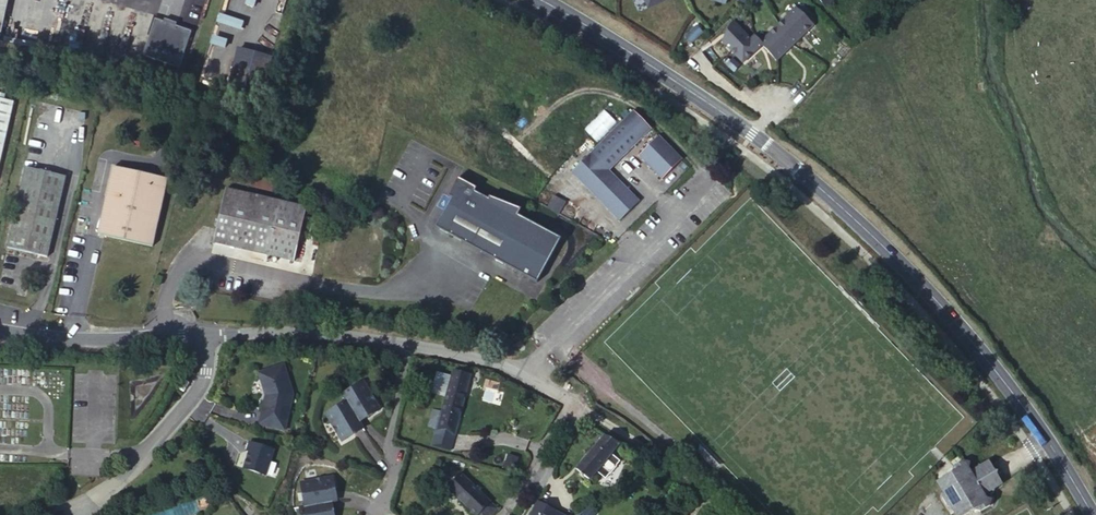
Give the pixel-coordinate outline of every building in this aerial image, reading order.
[(253,12),(258,0),(232,0),(230,4),(253,12)] [(796,6),(795,7),(760,41),(754,35),(750,39),(733,21),(722,40),(742,63),(762,45),(778,60),(815,25),(796,6)] [(218,26),(242,34),(245,24),(221,17),(218,26)] [(684,39),(690,45),(701,35),(695,29),(684,39)] [(192,45),(154,35),(145,74),(182,83),(192,45)] [(212,47),(226,52),(228,44),(214,39),(212,47)] [(270,55),(240,47),(229,87),(260,95),(270,55)] [(0,98),(0,164),(15,101),(0,98)] [(654,130),(636,113),(594,156),(612,173),(654,130)] [(661,137),(642,157),(666,180),(685,160),(661,137)] [(627,207),(637,197),(594,156),(575,175),(612,211),(621,201),(627,207)] [(167,177),(113,165),(108,192),(114,193),(105,234),(153,245),(167,177)] [(67,176),(27,166),(8,246),(48,256),(67,176)] [(442,236),(543,286),(566,241),(523,219),(515,215),(518,210),(495,201),(493,204),(480,197),(481,194),(462,185),(452,204),(456,205),(442,236)] [(307,208),(227,189),(214,241),(295,260),(307,208)] [(644,203),(637,197),(627,207),(621,201),(612,211),(624,223),(644,203)] [(552,210),(564,217),(570,206),(558,199),(552,210)] [(526,213),(518,210),(515,215),(523,219),(526,213)] [(260,424),(284,429),(292,393),(281,363),(256,372),(265,394),(261,410),(262,410),(260,424)] [(469,375),(453,371),(443,411),(434,409),(430,426),(438,429),(437,435),(445,437),(447,431),(456,433),(461,416),(459,415),(469,375)] [(183,378),(178,387),(184,390),(189,381),(183,378)] [(351,400),(362,419),(369,414),(371,417),(384,409),(380,400),(377,402),(365,382),(347,393),(351,400)] [(358,430),(366,426),(362,419),(351,400),(332,411),(344,431),(342,432),(346,440),(360,432),(358,430)] [(621,443),(606,434),(577,468),(581,472),(577,475),(583,480),(586,476),(590,479),(621,443)] [(273,449),(249,441),(246,450),(249,451),(243,467),(265,474),(273,449)] [(503,469),(513,473),(520,459),(509,454),(503,469)] [(307,478),(311,501),(335,497),(341,495),(339,486),(342,485),(339,470),(329,472),(330,474),(307,478)] [(461,472),(448,486),(477,514),(491,514),(498,508),(461,472)] [(1019,494),(1005,472),(988,483),(985,475),(986,472),(980,472),(970,478),(969,481),(970,484),(954,494),(962,506),(968,507),(973,514),(1009,514),(1009,511),(1005,511),(1001,504),(1019,494)] [(306,502),(308,514),(342,514),(340,505),(337,505),(335,497),(311,501),(306,502)] [(539,501),(532,514),(568,514),(539,501)]
